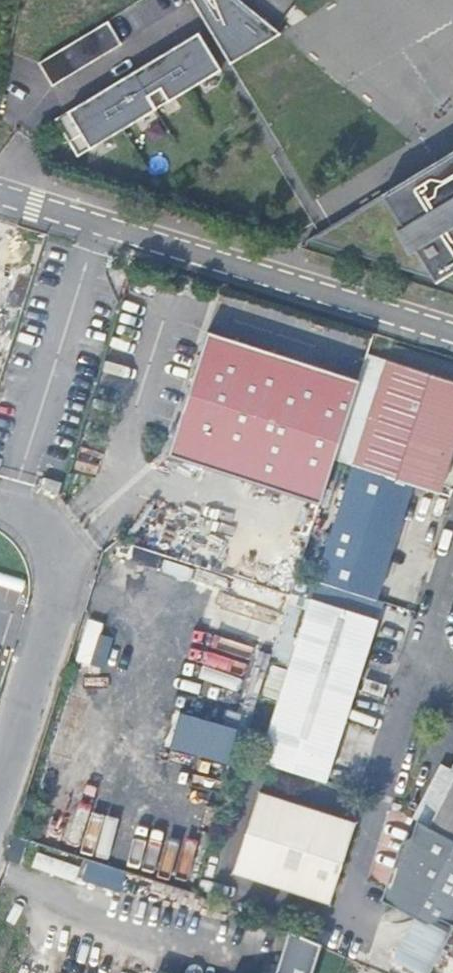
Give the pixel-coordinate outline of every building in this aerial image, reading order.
[(231,62),(282,31),(243,0),(194,0),(231,62)] [(39,60),(53,83),(122,42),(108,18),(39,60)] [(199,30),(55,116),(78,154),(222,67),(199,30)] [(307,238),(432,276),(434,280),(437,278),(452,283),(452,150),(307,238)] [(358,380),(206,331),(166,456),(317,505),(358,380)] [(349,469),(408,487),(437,496),(452,445),(452,385),(381,362),(349,469)] [(408,487),(349,469),(312,583),(373,603),(408,487)] [(59,483),(41,478),(38,488),(56,494),(59,483)] [(374,622),(380,605),(373,603),(312,583),(294,578),(266,666),(268,666),(284,671),(307,600),(374,622)] [(307,600),(284,671),(352,693),(352,691),(374,622),(307,600)] [(284,671),(268,666),(257,700),(273,705),(284,671)] [(273,705),(254,763),(323,783),(352,693),(284,671),(273,705)] [(452,775),(452,770),(440,763),(410,819),(412,820),(426,826),(452,775)] [(426,826),(452,840),(452,775),(426,826)] [(302,898),(325,905),(351,824),(255,795),(231,875),(302,898)] [(451,925),(452,921),(452,840),(426,826),(412,820),(388,893),(417,908),(451,925)] [(32,867),(75,882),(80,867),(37,852),(32,867)] [(120,892),(126,873),(89,861),(83,880),(120,892)] [(392,955),(426,972),(451,925),(417,908),(392,955)] [(286,936),(274,972),(312,972),(319,950),(286,936)]
